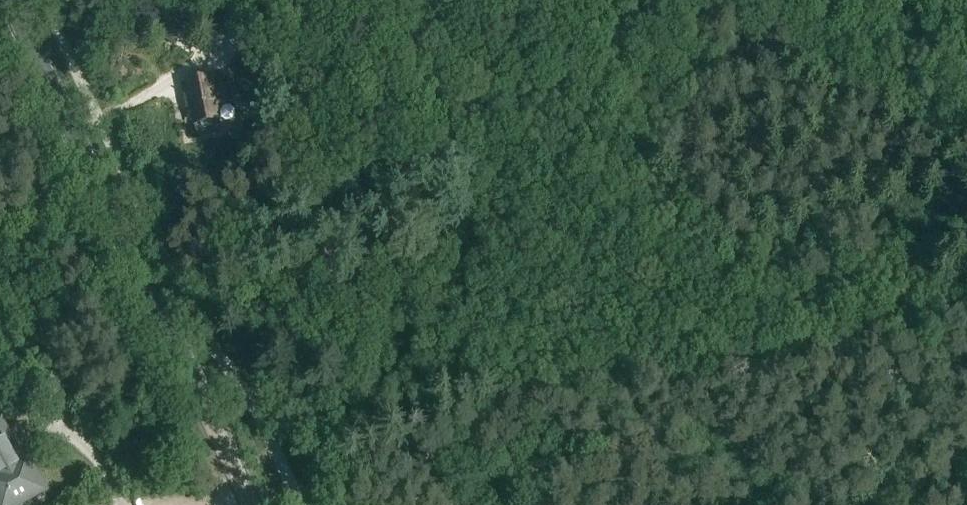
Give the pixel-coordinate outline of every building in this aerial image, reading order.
[(175,47),(188,27),(170,15),(156,35),(175,47)] [(189,82),(192,94),(182,96),(184,109),(188,108),(192,127),(197,126),(198,133),(201,135),(216,131),(219,128),(217,119),(218,118),(212,90),(211,91),(208,78),(189,82)] [(44,490),(30,465),(25,468),(0,422),(0,423),(0,504),(17,504),(44,490)]
